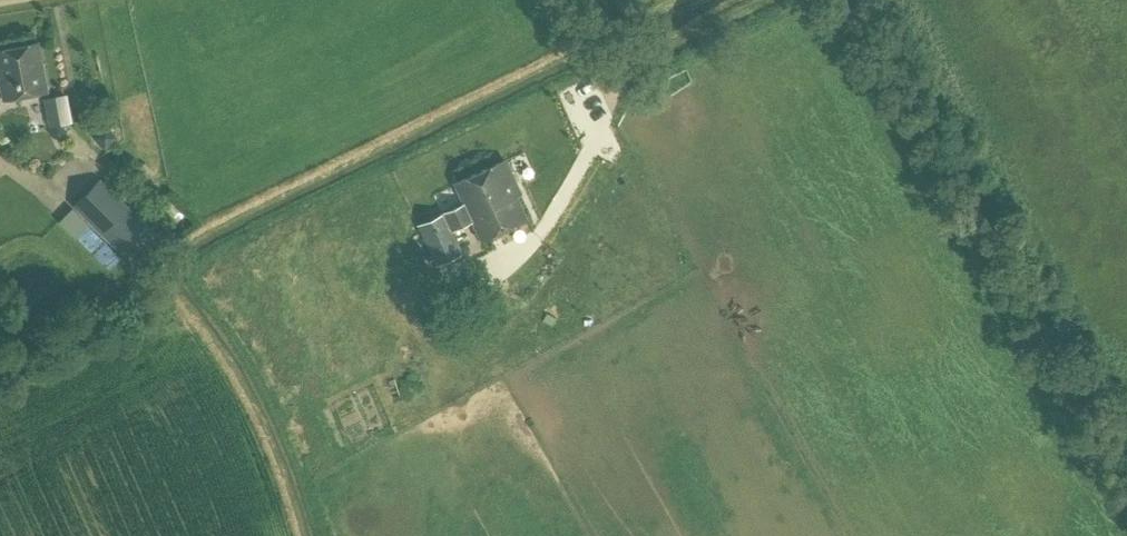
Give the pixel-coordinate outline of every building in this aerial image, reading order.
[(47,92),(42,67),(44,66),(39,42),(0,50),(0,81),(4,100),(47,92)] [(73,123),(70,109),(47,113),(50,127),(73,123)] [(93,113),(81,125),(104,148),(116,136),(93,113)] [(482,239),(526,219),(512,187),(517,185),(505,160),(456,183),(465,203),(408,230),(412,239),(423,235),(437,265),(463,253),(452,229),(473,220),(482,239)] [(108,273),(149,229),(100,178),(57,222),(108,273)]
